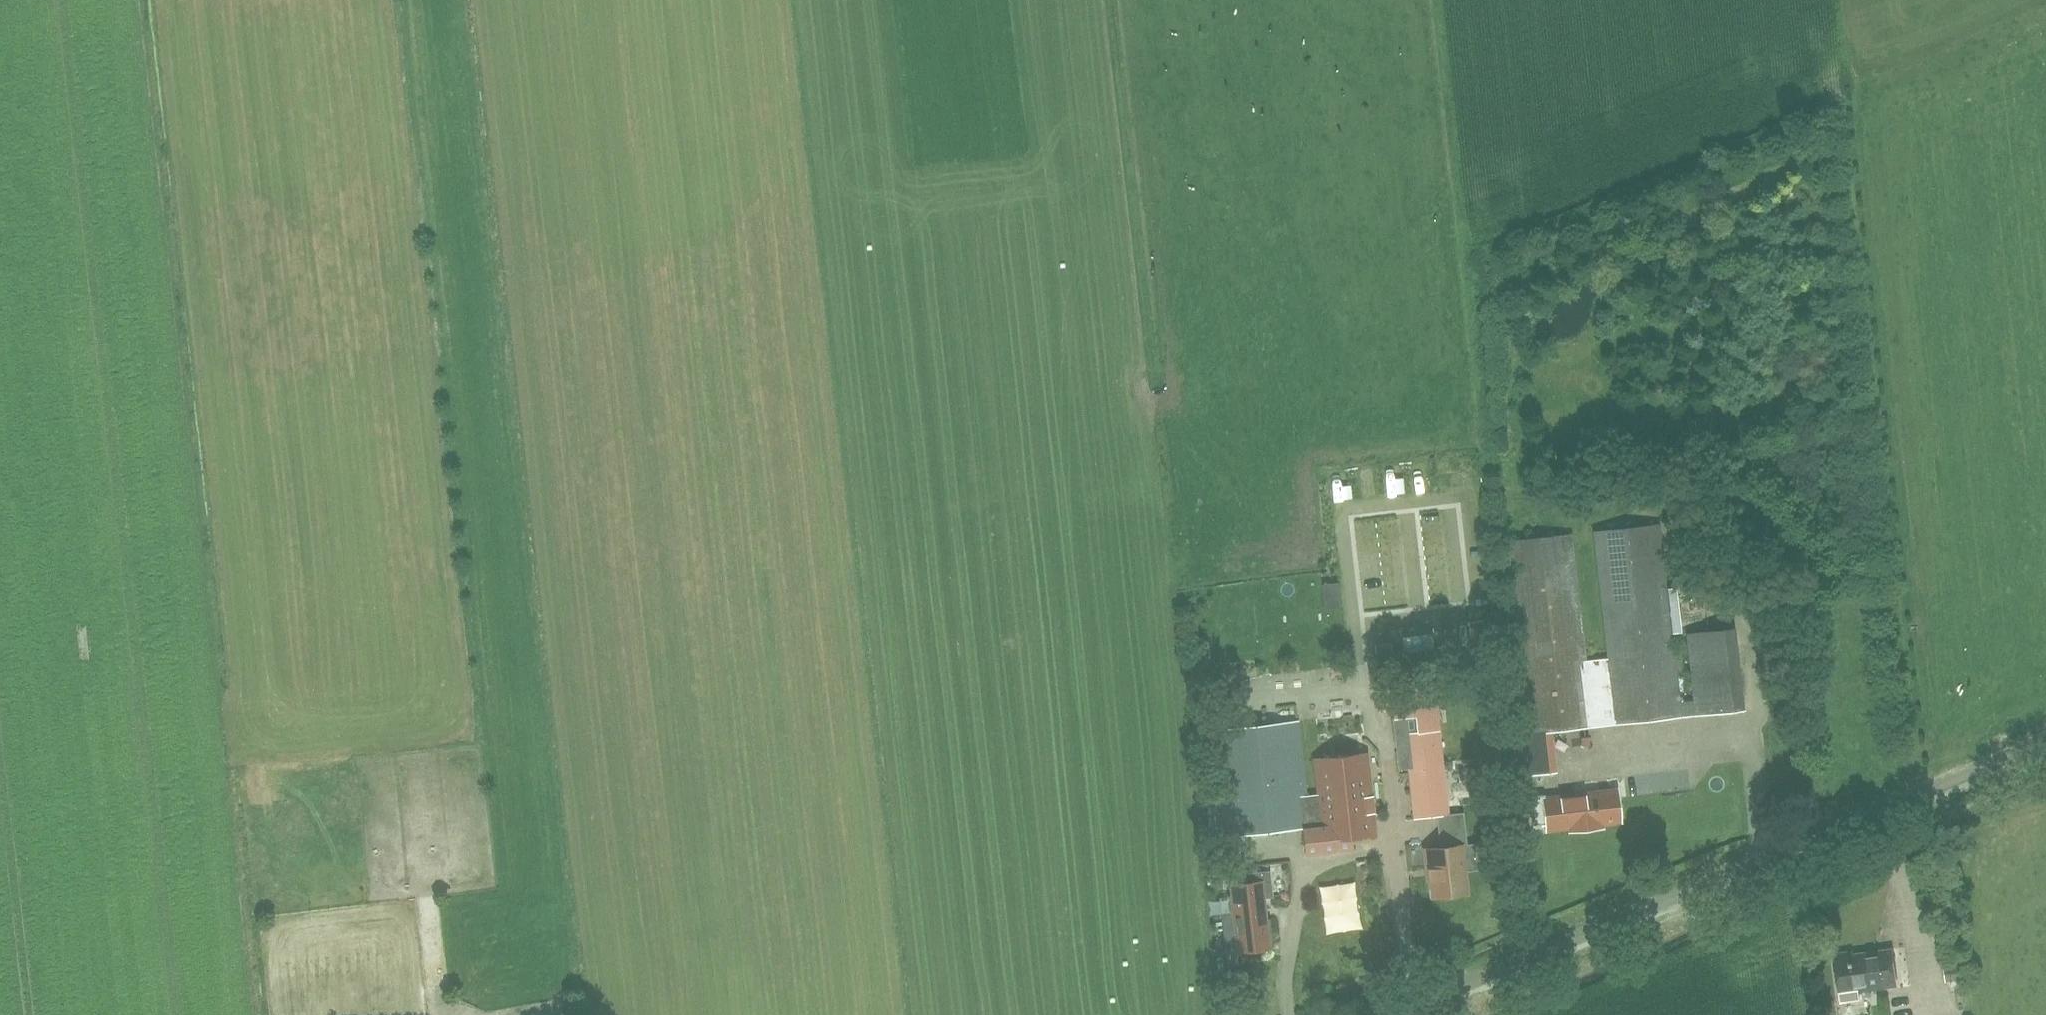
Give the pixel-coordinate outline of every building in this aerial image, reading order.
[(1609,658),(1585,661),(1571,534),(1507,542),(1529,732),(1522,732),(1525,756),(1549,754),(1546,730),(1680,714),(1671,632),(1680,632),(1675,587),(1666,587),(1658,525),(1595,532),(1609,658)] [(1695,712),(1742,707),(1734,629),(1687,633),(1695,712)] [(1423,680),(1391,684),(1395,719),(1416,717),(1418,732),(1404,734),(1409,769),(1415,819),(1437,816),(1450,815),(1450,814),(1435,686),(1424,687),(1423,680)] [(1298,721),(1214,731),(1226,837),(1252,834),(1268,832),(1303,828),(1306,856),(1354,851),(1352,838),(1375,835),(1373,812),(1371,796),(1366,753),(1315,759),(1319,794),(1307,796),(1298,721)] [(1620,821),(1617,791),(1546,799),(1545,795),(1530,796),(1533,825),(1547,823),(1548,829),(1579,825),(1580,830),(1601,827),(1601,823),(1620,821)] [(1460,845),(1424,849),(1426,866),(1430,866),(1434,896),(1465,893),(1460,845)] [(1230,914),(1223,915),(1225,943),(1226,947),(1238,946),(1238,951),(1269,948),(1268,940),(1272,939),(1271,921),(1266,922),(1263,899),(1274,898),(1271,871),(1240,874),(1241,884),(1231,885),(1232,895),(1228,896),(1230,914)] [(1861,1000),(1860,991),(1897,986),(1892,951),(1853,957),(1852,954),(1834,956),(1841,1003),(1861,1000)] [(1948,981),(1963,979),(1961,966),(1946,968),(1948,981)]
